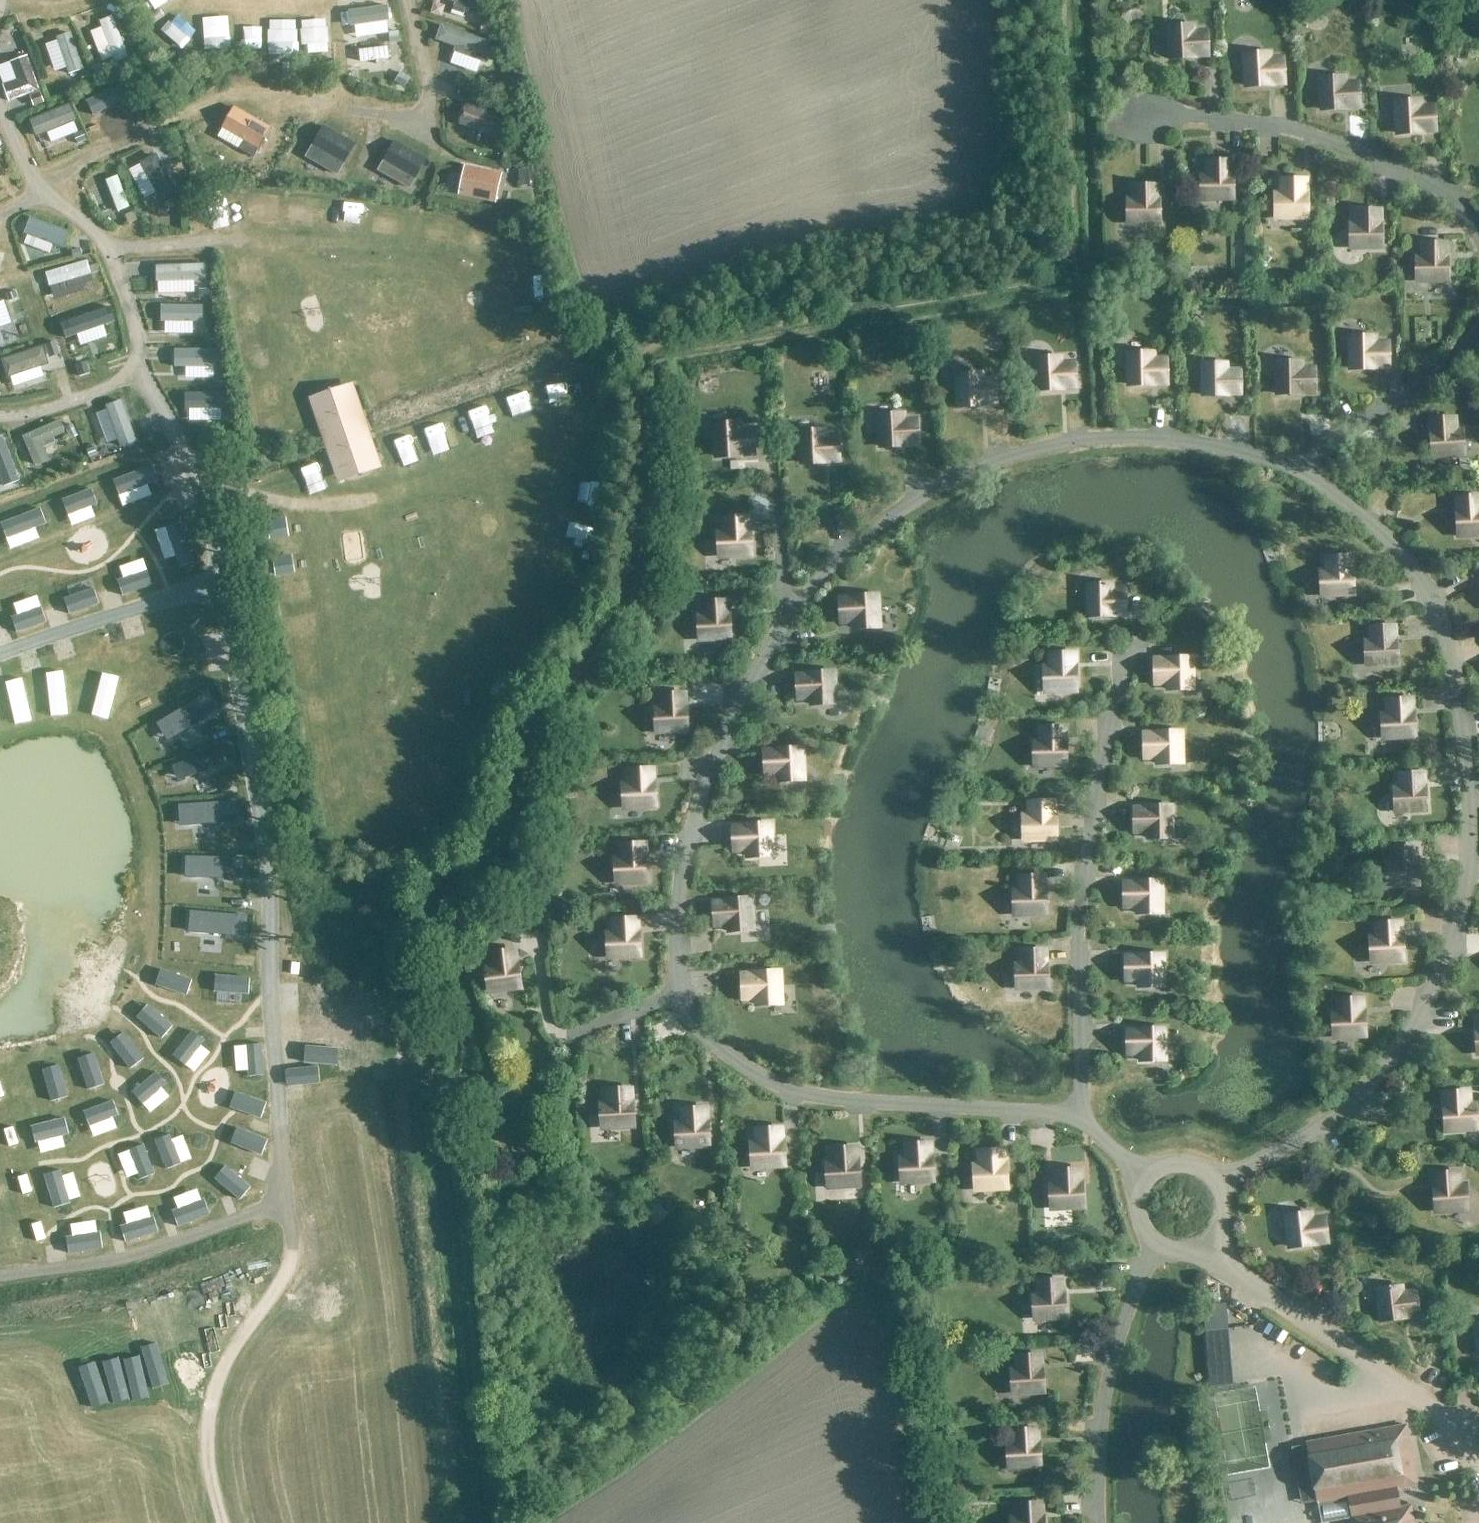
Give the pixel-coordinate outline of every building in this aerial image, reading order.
[(146,11),(169,4),(168,0),(143,0),(146,11)] [(464,0),(431,0),(431,1),(446,0),(447,13),(464,12),(464,0)] [(349,31),(386,28),(383,3),(346,7),(349,31)] [(225,45),(224,11),(200,12),(200,46),(225,45)] [(85,21),(97,55),(122,47),(110,12),(85,21)] [(468,46),(473,28),(441,19),(436,36),(468,46)] [(296,22),(297,37),(324,36),(323,21),(296,22)] [(293,38),(292,24),(263,25),(264,40),(293,38)] [(1191,25),(1170,27),(1172,59),(1193,57),(1193,55),(1208,54),(1207,33),(1192,33),(1191,25)] [(68,33),(45,35),(47,73),(70,72),(68,33)] [(354,58),(384,56),(383,39),(353,41),(354,58)] [(36,86),(23,47),(0,55),(0,82),(5,96),(36,86)] [(1246,54),(1248,86),(1269,85),(1269,83),(1284,82),(1283,60),(1268,61),(1267,53),(1246,54)] [(1323,76),(1323,110),(1345,109),(1345,106),(1359,106),(1359,84),(1345,84),(1345,76),(1323,76)] [(116,77),(97,85),(113,123),(132,115),(116,77)] [(67,121),(71,131),(77,129),(66,99),(27,113),(35,133),(67,121)] [(1397,102),(1399,134),(1420,133),(1420,130),(1435,129),(1434,108),(1419,109),(1418,101),(1397,102)] [(506,116),(466,104),(462,121),(461,125),(499,137),(506,116)] [(222,129),(217,137),(239,149),(253,157),(258,149),(259,150),(272,128),(234,107),(222,129)] [(323,125),(305,156),(337,175),(355,144),(323,125)] [(382,162),(377,171),(409,190),(411,187),(426,160),(394,141),(382,162)] [(155,189),(159,198),(174,190),(152,149),(124,163),(141,196),(155,189)] [(1200,177),(1201,198),(1233,198),(1232,176),(1230,176),(1230,161),(1208,162),(1208,176),(1200,177)] [(463,167),(457,195),(494,203),(500,175),(463,167)] [(114,170),(102,174),(113,208),(125,204),(114,170)] [(1275,195),(1275,217),(1307,216),(1307,194),(1304,194),(1304,180),(1282,180),(1283,195),(1275,195)] [(1127,201),(1127,222),(1159,222),(1159,200),(1156,200),(1156,185),(1134,186),(1135,200),(1127,201)] [(212,195),(211,216),(229,218),(231,196),(212,195)] [(1349,225),(1350,247),(1382,246),(1381,225),(1379,225),(1378,210),(1357,210),(1357,225),(1349,225)] [(18,241),(61,246),(65,222),(21,216),(18,241)] [(1415,259),(1416,280),(1448,280),(1447,258),(1445,258),(1445,243),(1423,244),(1423,259),(1415,259)] [(46,283),(87,270),(83,255),(41,268),(46,283)] [(156,266),(159,294),(149,295),(152,318),(176,315),(170,265),(156,266)] [(9,335),(0,307),(0,338),(9,335)] [(109,309),(59,320),(63,336),(112,325),(109,309)] [(1373,337),(1351,337),(1352,369),(1373,369),(1373,366),(1388,366),(1388,345),(1373,345),(1373,337)] [(7,356),(10,376),(49,369),(45,348),(7,356)] [(1151,353),(1130,353),(1130,385),(1152,385),(1152,382),(1167,382),(1166,361),(1151,361),(1151,353)] [(1059,357),(1037,358),(1039,390),(1060,389),(1060,387),(1075,386),(1074,364),(1059,365),(1059,357)] [(1278,362),(1278,394),(1300,394),(1300,392),(1315,391),(1314,370),(1300,370),(1299,362),(1278,362)] [(1225,363),(1203,364),(1204,396),(1225,395),(1225,393),(1240,393),(1240,371),(1225,371),(1225,363)] [(979,374),(958,375),(960,407),(981,406),(981,403),(996,402),(995,381),(980,382),(979,374)] [(336,390),(326,393),(311,405),(332,469),(351,470),(362,466),(377,454),(356,391),(336,390)] [(494,401),(499,414),(516,408),(510,394),(494,401)] [(106,439),(125,432),(113,403),(95,410),(106,439)] [(40,442),(75,430),(67,409),(18,426),(31,465),(46,460),(42,448),(43,448),(40,442)] [(483,413),(468,416),(470,430),(486,427),(483,413)] [(901,414),(880,415),(882,447),(903,446),(903,444),(918,443),(917,421),(902,422),(901,414)] [(1453,418),(1431,419),(1432,434),(1430,434),(1431,456),(1463,454),(1462,432),(1454,432),(1453,418)] [(737,424),(716,425),(717,457),(739,456),(739,453),(754,452),(753,431),(738,432),(737,424)] [(383,432),(391,452),(409,445),(402,425),(383,432)] [(822,431),(801,432),(803,464),(824,463),(824,460),(839,459),(838,438),(823,439),(822,431)] [(578,468),(591,468),(592,446),(579,446),(578,468)] [(0,450),(0,484),(17,477),(6,448),(0,450)] [(1456,513),(1457,535),(1478,533),(1478,497),(1458,498),(1458,513),(1456,513)] [(719,555),(751,554),(750,532),(747,532),(746,517),(725,519),(726,533),(718,534),(719,555)] [(1321,594),(1353,593),(1352,571),(1349,571),(1349,556),(1327,558),(1328,572),(1320,573),(1321,594)] [(1088,585),(1089,617),(1111,616),(1111,614),(1126,613),(1125,592),(1110,592),(1110,584),(1088,585)] [(854,599),(839,600),(841,621),(855,621),(856,629),(878,627),(876,595),(854,597),(854,599)] [(726,601),(704,602),(705,617),(697,617),(698,639),(731,637),(729,615),(727,615),(726,601)] [(1364,643),(1365,664),(1397,663),(1396,641),(1394,641),(1393,626),(1371,628),(1372,642),(1364,643)] [(1044,690),(1076,690),(1076,668),(1073,668),(1073,653),(1051,654),(1051,668),(1043,669),(1044,690)] [(1169,690),(1191,690),(1190,658),(1169,658),(1169,660),(1154,661),(1154,682),(1169,682),(1169,690)] [(834,704),(832,672),(810,673),(811,675),(796,676),(797,698),(812,697),(812,705),(834,704)] [(654,710),(655,731),(687,729),(686,708),(684,708),(683,693),(661,694),(662,709),(654,710)] [(1381,716),(1382,738),(1414,736),(1413,714),(1411,714),(1410,700),(1388,701),(1389,716),(1381,716)] [(1063,742),(1063,728),(1041,728),(1041,743),(1033,743),(1034,765),(1066,764),(1065,742),(1063,742)] [(1180,764),(1179,732),(1158,732),(1158,735),(1143,735),(1144,757),(1159,756),(1159,764),(1180,764)] [(780,781),(802,780),(800,748),(779,749),(779,752),(764,752),(765,774),(780,773),(780,781)] [(622,785),(623,807),(656,805),(654,784),(652,784),(651,769),(629,770),(630,785),(622,785)] [(1393,789),(1394,811),(1426,809),(1425,788),(1423,788),(1422,773),(1400,774),(1401,789),(1393,789)] [(1023,817),(1023,839),(1055,838),(1055,816),(1053,816),(1052,802),(1030,802),(1031,817),(1023,817)] [(1170,838),(1170,806),(1148,807),(1148,809),(1133,809),(1134,831),(1149,831),(1149,839),(1170,838)] [(747,827),(732,828),(734,850),(748,849),(749,857),(770,856),(769,824),(747,825),(747,827)] [(644,859),(643,844),(622,845),(622,860),(614,860),(616,882),(648,880),(647,858),(644,859)] [(1385,864),(1387,886),(1419,884),(1417,862),(1415,862),(1414,848),(1393,849),(1393,864),(1385,864)] [(1042,876),(1020,877),(1021,892),(1013,892),(1014,914),(1046,913),(1045,891),(1043,891),(1042,876)] [(1160,913),(1160,881),(1138,882),(1138,884),(1123,884),(1124,906),(1138,906),(1138,914),(1160,913)] [(751,930),(749,898),(727,900),(728,902),(713,903),(714,925),(729,924),(730,932),(751,930)] [(608,956),(640,955),(639,933),(636,933),(636,919),(614,920),(615,934),(607,935),(608,956)] [(1370,939),(1371,961),(1403,959),(1402,937),(1399,937),(1398,923),(1377,924),(1378,939),(1370,939)] [(493,968),(486,969),(488,990),(520,986),(517,965),(515,965),(513,950),(492,953),(493,968)] [(1015,966),(1016,988),(1048,987),(1047,965),(1045,965),(1044,950),(1023,951),(1023,966),(1015,966)] [(1162,987),(1161,955),(1140,955),(1140,957),(1125,958),(1125,979),(1140,979),(1140,987),(1162,987)] [(756,975),(742,976),(743,998),(758,997),(758,1005),(780,1004),(778,972),(756,973),(756,975)] [(1332,1015),(1333,1037),(1365,1035),(1364,1013),(1361,1013),(1361,999),(1339,1000),(1340,1015),(1332,1015)] [(1163,1061),(1163,1029),(1141,1029),(1141,1031),(1126,1032),(1127,1053),(1142,1053),(1142,1061),(1163,1061)] [(630,1104),(629,1089),(608,1090),(608,1105),(600,1105),(602,1127),(634,1125),(632,1104),(630,1104)] [(1467,1092),(1445,1093),(1446,1108),(1443,1108),(1445,1130),(1477,1128),(1475,1106),(1467,1107),(1467,1092)] [(709,1144),(708,1123),(705,1123),(704,1108),(683,1110),(684,1124),(676,1125),(677,1146),(709,1144)] [(784,1164),(783,1143),(780,1143),(780,1128),(758,1130),(759,1144),(751,1145),(752,1166),(784,1164)] [(933,1180),(932,1158),(929,1158),(928,1143),(907,1145),(908,1159),(900,1160),(901,1181),(933,1180)] [(859,1184),(858,1162),(856,1162),(855,1148),(833,1149),(834,1164),(826,1164),(827,1186),(859,1184)] [(1007,1186),(1006,1165),(1003,1165),(1002,1150),(981,1152),(981,1166),(974,1167),(975,1188),(1007,1186)] [(1051,1207),(1083,1206),(1081,1184),(1079,1184),(1078,1169),(1057,1171),(1057,1185),(1049,1186),(1051,1207)] [(1436,1189),(1433,1189),(1435,1210),(1467,1208),(1465,1187),(1457,1187),(1456,1172),(1435,1174),(1436,1189)] [(1309,1213),(1287,1216),(1291,1248),(1312,1245),(1312,1243),(1327,1241),(1324,1219),(1309,1221),(1309,1213)] [(1034,1318),(1066,1316),(1064,1294),(1062,1295),(1061,1280),(1039,1281),(1040,1296),(1032,1297),(1034,1318)] [(1400,1287),(1378,1289),(1382,1321),(1404,1318),(1403,1316),(1418,1314),(1415,1293),(1401,1295),(1400,1287)] [(1226,1373),(1224,1320),(1205,1321),(1207,1374),(1226,1373)] [(1039,1355),(1017,1356),(1018,1371),(1010,1371),(1012,1393),(1044,1391),(1043,1369),(1040,1369),(1039,1355)] [(1400,1507),(1397,1489),(1417,1485),(1406,1425),(1306,1443),(1317,1503),(1320,1503),(1323,1521),(1350,1516),(1351,1522),(1413,1522),(1410,1505),(1400,1507)] [(1007,1445),(1008,1467),(1040,1465),(1039,1444),(1036,1444),(1036,1429),(1014,1430),(1015,1445),(1007,1445)] [(1040,1503),(1018,1504),(1019,1519),(1011,1519),(1011,1522),(1043,1522),(1043,1518),(1041,1518),(1040,1503)]
